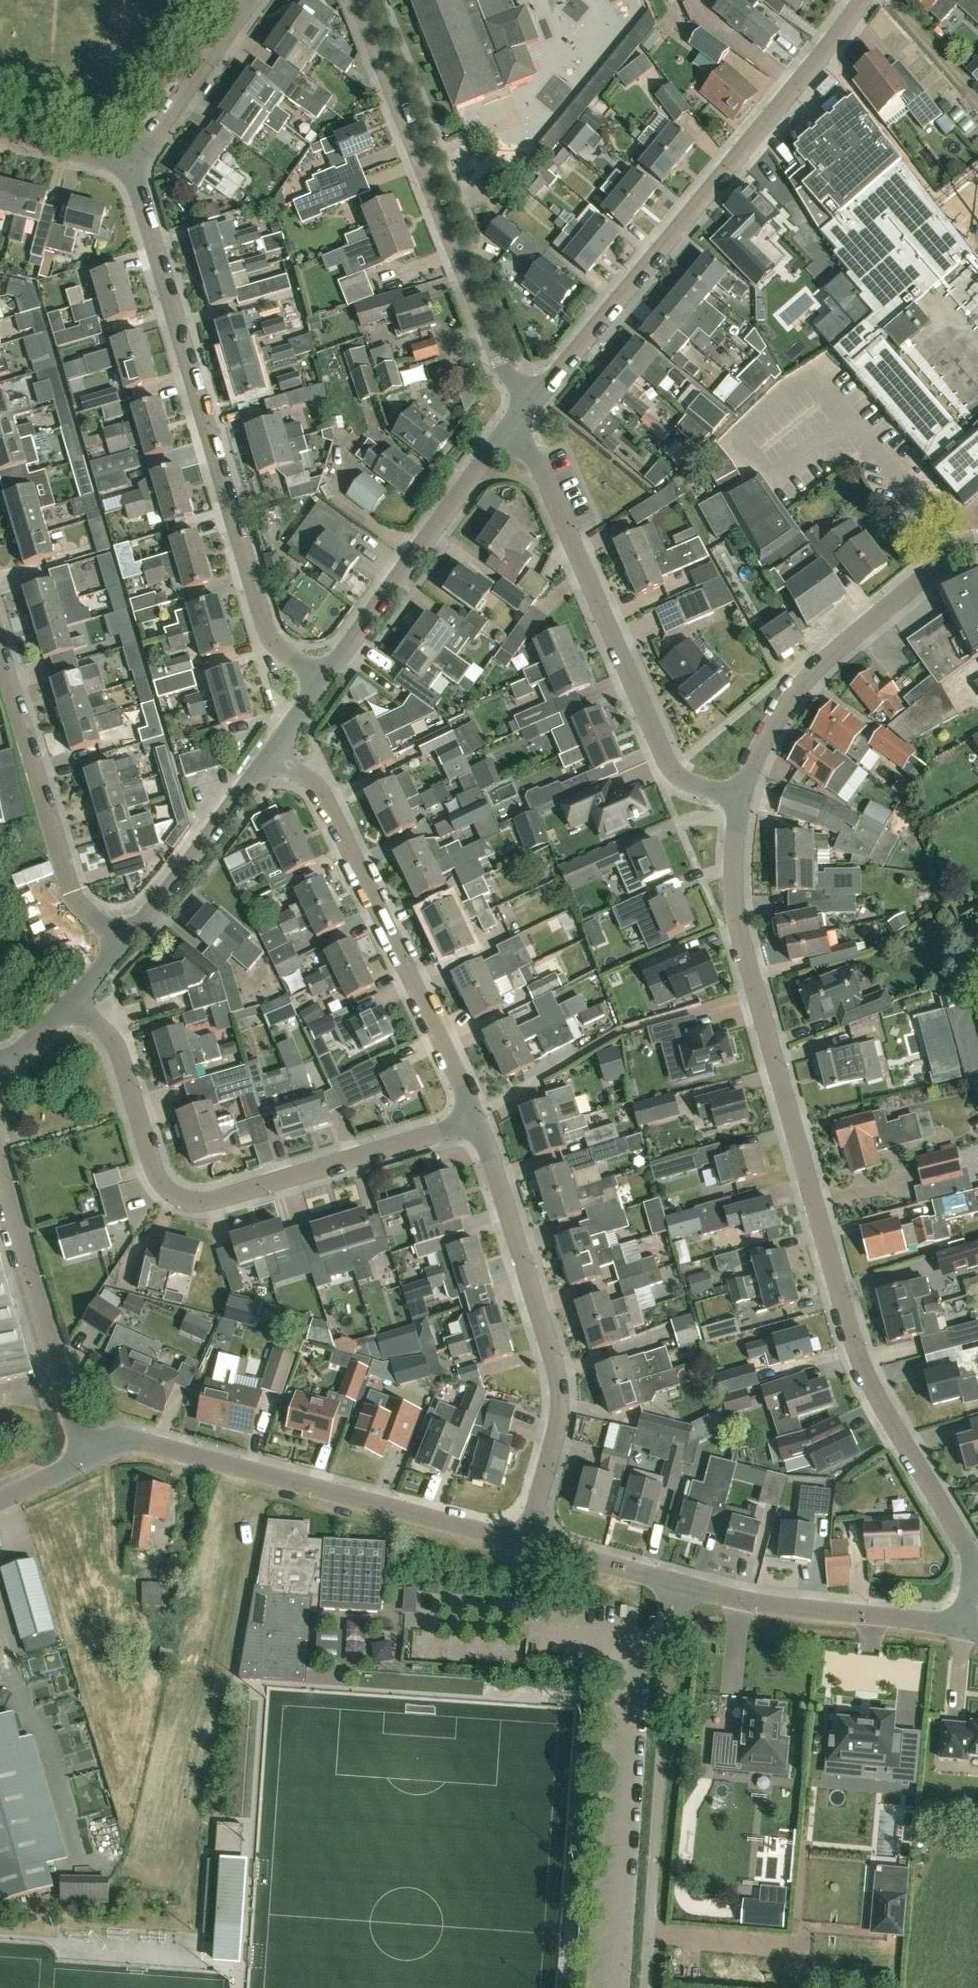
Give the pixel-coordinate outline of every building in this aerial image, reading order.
[(455,107),(497,90),(496,88),(506,84),(507,87),(537,75),(526,46),(539,41),(526,7),(517,11),(513,0),(414,0),(455,107)] [(758,0),(722,0),(714,10),(741,31),(740,32),(764,51),(779,32),(756,13),(755,14),(750,10),(758,0)] [(758,0),(761,2),(762,1),(767,6),(778,15),(785,5),(795,12),(803,0),(758,0)] [(961,0),(918,0),(930,11),(942,22),(957,5),(961,0)] [(957,5),(977,24),(977,0),(961,0),(957,5)] [(346,74),(355,62),(325,40),(326,38),(325,29),(317,23),(295,7),(281,27),(318,54),(317,54),(346,74)] [(655,29),(657,27),(650,9),(535,148),(547,158),(582,117),(589,109),(589,108),(598,97),(599,97),(629,60),(639,48),(639,47),(641,45),(654,29),(655,29)] [(317,54),(318,54),(281,27),(266,47),(289,63),(295,54),(310,64),(317,54)] [(702,52),(719,65),(721,63),(731,49),(701,28),(690,44),(702,52)] [(649,51),(654,44),(662,35),(655,29),(654,29),(641,45),(649,51)] [(618,76),(627,88),(654,68),(644,55),(618,76)] [(905,92),(876,55),(873,57),(869,55),(859,63),(860,67),(856,70),(861,76),(853,83),(877,114),(905,92)] [(966,69),(977,82),(977,58),(966,69)] [(713,78),(701,93),(732,121),(758,92),(726,64),(724,66),(713,78)] [(326,107),(306,93),(307,93),(293,83),(287,79),(279,90),(273,86),(250,70),(236,90),(285,125),(291,117),(277,107),(285,96),(317,119),(326,107)] [(326,107),(334,96),(300,72),(293,83),(307,93),(306,93),(326,107)] [(676,122),(692,110),(671,83),(655,96),(676,122)] [(236,137),(249,146),(264,125),(265,124),(279,133),(285,125),(236,90),(222,111),(223,111),(215,122),(236,137)] [(934,121),(942,115),(925,93),(906,107),(923,130),(934,121)] [(935,205),(854,98),(796,150),(817,175),(797,193),(821,233),(837,251),(834,255),(850,273),(846,277),(863,295),(859,299),(874,315),(833,350),(857,378),(856,379),(905,436),(906,435),(932,466),(931,468),(965,508),(977,496),(977,172),(935,205)] [(937,104),(943,113),(951,107),(945,98),(937,104)] [(607,120),(592,107),(581,119),(597,133),(607,120)] [(618,109),(612,119),(628,128),(634,119),(618,109)] [(940,121),(945,129),(949,125),(943,117),(940,121)] [(595,133),(580,121),(569,134),(584,146),(587,143),(595,150),(603,140),(595,133)] [(236,137),(215,122),(207,134),(206,133),(192,154),(239,188),(245,179),(219,161),(236,137)] [(375,149),(365,125),(321,143),(321,142),(311,146),(314,155),(324,150),(327,156),(341,150),(346,161),(375,149)] [(695,143),(672,125),(662,138),(649,127),(644,134),(637,128),(636,130),(678,163),(695,143)] [(661,184),(678,163),(636,130),(632,135),(638,141),(650,151),(639,165),(661,184)] [(306,140),(312,145),(318,136),(312,132),(306,140)] [(559,169),(571,156),(559,145),(547,159),(548,160),(543,166),(542,165),(541,166),(557,179),(558,178),(554,175),(559,169)] [(977,166),(977,151),(970,157),(977,167),(977,166)] [(239,188),(192,154),(178,173),(200,189),(205,181),(225,196),(228,191),(234,195),(239,188)] [(557,179),(541,166),(535,174),(523,188),(535,198),(547,184),(551,187),(557,179)] [(315,194),(342,183),(335,168),(312,177),(314,180),(307,183),(311,195),(315,193),(315,194)] [(634,171),(630,168),(622,178),(616,172),(608,183),(640,210),(657,189),(634,171)] [(491,199),(505,194),(499,180),(486,186),(491,199)] [(23,187),(0,181),(0,213),(15,217),(23,187)] [(623,230),(640,210),(608,183),(601,190),(611,199),(601,211),(623,230)] [(315,195),(315,194),(315,193),(311,195),(302,199),(306,210),(319,205),(322,212),(349,201),(342,184),(315,195)] [(759,198),(748,186),(727,206),(738,217),(764,246),(764,238),(759,233),(779,214),(761,196),(759,198)] [(23,187),(15,217),(9,240),(22,244),(28,220),(41,224),(49,194),(23,187)] [(273,200),(276,209),(285,206),(280,190),(273,200)] [(111,245),(117,222),(104,219),(107,207),(75,199),(67,227),(54,223),(53,224),(51,233),(47,247),(72,255),(80,230),(96,234),(94,240),(111,245)] [(346,237),(350,247),(404,225),(393,199),(364,210),(371,227),(346,237)] [(204,206),(207,219),(220,215),(216,203),(204,206)] [(508,253),(523,234),(500,216),(485,235),(508,253)] [(619,235),(596,217),(586,229),(574,218),(568,225),(602,255),(619,235)] [(757,285),(775,267),(759,251),(764,246),(738,217),(713,241),(757,285)] [(586,275),(602,255),(568,225),(559,218),(554,224),(564,231),(563,232),(575,242),(563,257),(586,275)] [(280,221),(271,223),(274,233),(282,230),(280,221)] [(370,269),(414,251),(404,225),(350,247),(343,250),(347,259),(364,253),(370,269)] [(198,258),(224,250),(217,226),(191,234),(198,258)] [(240,247),(261,240),(257,227),(236,233),(240,247)] [(32,256),(44,259),(46,251),(45,251),(46,248),(47,248),(47,247),(51,233),(37,230),(31,255),(32,256)] [(267,253),(287,247),(283,234),(263,240),(267,253)] [(229,266),(224,250),(198,258),(205,283),(231,275),(232,276),(247,272),(248,274),(269,268),(265,256),(244,262),(244,261),(229,266)] [(46,251),(44,259),(42,267),(40,276),(48,278),(55,253),(46,251)] [(565,309),(561,305),(576,287),(560,273),(565,267),(548,253),(543,259),(535,269),(522,285),(537,298),(534,302),(555,320),(565,309)] [(749,291),(707,255),(690,276),(710,293),(718,285),(729,294),(732,289),(743,298),(749,291)] [(102,299),(131,290),(124,266),(95,274),(102,299)] [(348,307),(375,296),(365,270),(339,281),(348,307)] [(292,290),(288,275),(236,290),(232,276),(231,275),(205,283),(212,307),(237,300),(239,305),(292,290)] [(821,327),(835,344),(869,314),(856,298),(859,295),(842,275),(825,291),(832,299),(826,304),(835,314),(821,327)] [(702,325),(709,317),(714,310),(703,301),(710,293),(690,276),(673,295),(694,312),(692,316),(702,325)] [(12,280),(4,277),(2,283),(11,286),(8,296),(21,299),(23,296),(27,283),(12,279),(12,280)] [(28,312),(40,308),(34,285),(27,283),(23,296),(28,312)] [(71,308),(86,303),(81,287),(66,291),(71,308)] [(110,332),(114,331),(112,322),(138,314),(131,290),(102,299),(108,323),(107,323),(110,332)] [(402,292),(393,295),(372,301),(356,306),(363,326),(378,321),(392,317),(398,337),(404,335),(437,325),(429,297),(406,304),(402,292)] [(702,325),(692,316),(694,312),(673,295),(657,314),(678,332),(690,341),(703,325),(713,334),(710,337),(720,344),(726,337),(717,330),(720,326),(709,317),(702,325)] [(76,323),(90,320),(86,303),(71,308),(76,323)] [(47,331),(40,308),(28,312),(15,316),(20,332),(33,329),(34,335),(47,331)] [(757,310),(757,320),(765,320),(765,310),(757,310)] [(66,331),(60,311),(48,315),(54,334),(57,348),(84,340),(81,326),(66,331)] [(679,354),(690,341),(678,332),(657,314),(641,334),(661,352),(673,361),(679,354)] [(224,349),(251,342),(244,316),(217,324),(224,349)] [(307,320),(308,323),(310,331),(322,328),(319,317),(307,320)] [(266,338),(288,331),(284,318),(262,324),(266,338)] [(761,355),(768,349),(764,343),(755,329),(745,341),(761,355)] [(35,372),(57,366),(47,331),(34,335),(41,358),(32,361),(35,372)] [(118,367),(121,366),(121,365),(150,357),(143,332),(117,340),(114,341),(118,353),(114,354),(101,357),(100,354),(86,358),(91,375),(105,371),(105,370),(118,367)] [(316,351),(311,334),(289,340),(290,345),(272,350),(271,347),(254,352),(251,342),(224,349),(231,373),(258,366),(273,362),(274,364),(295,358),(295,357),(316,351)] [(687,380),(637,339),(621,359),(641,376),(657,389),(668,377),(680,388),(687,380)] [(417,362),(439,355),(435,341),(412,348),(417,362)] [(362,401),(374,397),(380,394),(371,368),(373,367),(366,347),(346,354),(362,401)] [(689,362),(679,354),(673,361),(683,370),(684,369),(694,377),(700,370),(689,362)] [(11,373),(6,359),(2,361),(0,355),(0,376),(11,373)] [(128,389),(157,381),(150,357),(121,365),(121,366),(128,389)] [(77,362),(82,376),(89,373),(85,359),(77,362)] [(646,414),(650,410),(639,401),(647,393),(635,383),(641,376),(621,359),(604,379),(646,414)] [(755,361),(738,377),(754,393),(771,377),(755,361)] [(385,393),(404,387),(397,363),(376,369),(383,392),(384,394),(385,393)] [(68,401),(57,366),(35,372),(36,373),(37,373),(40,384),(38,384),(44,403),(53,400),(55,405),(68,401)] [(238,398),(265,390),(258,366),(231,373),(238,398)] [(281,392),(303,386),(299,372),(278,378),(281,392)] [(729,374),(713,394),(734,411),(753,393),(729,374)] [(646,414),(604,379),(588,398),(608,415),(621,400),(643,418),(646,414)] [(86,411),(121,401),(117,387),(82,397),(86,411)] [(7,392),(0,394),(0,421),(14,417),(32,412),(28,400),(11,405),(7,392)] [(268,412),(291,406),(288,394),(264,401),(268,412)] [(712,435),(729,415),(704,394),(690,409),(686,414),(712,435)] [(592,435),(608,415),(588,398),(571,418),(592,435)] [(106,441),(167,424),(160,399),(133,407),(137,421),(122,425),(122,424),(103,429),(106,441)] [(61,428),(74,424),(68,401),(55,405),(61,428)] [(430,462),(449,437),(413,409),(393,434),(430,462)] [(665,441),(671,434),(648,413),(641,421),(665,441)] [(712,435),(686,414),(675,427),(699,448),(711,435),(712,435)] [(14,417),(0,421),(0,446),(21,440),(32,437),(36,436),(34,427),(33,423),(17,428),(14,417)] [(283,428),(280,419),(247,428),(253,451),(287,442),(303,437),(300,426),(297,424),(283,428)] [(74,424),(61,428),(65,439),(72,462),(84,459),(74,424)] [(174,448),(167,424),(106,441),(110,455),(129,449),(144,445),(147,456),(174,448)] [(614,453),(620,445),(609,436),(602,444),(614,453)] [(0,446),(0,471),(26,464),(27,466),(40,462),(36,448),(35,449),(32,437),(21,440),(0,446)] [(303,437),(287,442),(253,451),(260,474),(282,468),(289,490),(312,482),(309,471),(305,472),(299,454),(308,451),(303,437)] [(684,446),(677,439),(664,451),(671,459),(678,466),(692,453),(685,445),(684,446)] [(388,456),(376,446),(369,441),(357,455),(364,461),(363,462),(376,472),(375,473),(404,496),(423,472),(393,449),(388,456)] [(119,455),(90,463),(95,480),(124,473),(119,455)] [(94,492),(84,459),(72,462),(63,465),(66,477),(75,475),(82,496),(94,492)] [(159,498),(186,490),(179,465),(152,473),(159,498)] [(743,482),(737,472),(717,483),(723,493),(720,495),(737,526),(776,596),(786,591),(805,626),(846,597),(829,573),(759,474),(743,482)] [(128,486),(124,473),(95,480),(99,494),(128,486)] [(369,514),(386,492),(364,475),(347,497),(369,514)] [(679,482),(670,488),(676,498),(685,492),(679,482)] [(4,493),(11,518),(41,508),(34,484),(4,493)] [(126,507),(145,502),(141,490),(122,495),(123,499),(126,507)] [(193,515),(186,490),(159,498),(145,503),(145,502),(126,507),(125,508),(130,521),(148,515),(163,510),(166,522),(193,515)] [(101,516),(94,492),(82,496),(82,497),(70,500),(75,518),(87,515),(88,519),(101,516)] [(737,526),(720,495),(699,507),(716,538),(737,526)] [(637,526),(657,513),(649,500),(629,513),(637,526)] [(296,535),(288,545),(291,547),(309,561),(340,584),(360,558),(330,535),(341,521),(319,504),(296,535)] [(18,541),(48,531),(42,510),(41,508),(11,518),(18,541)] [(101,517),(101,516),(88,519),(89,521),(88,521),(97,553),(111,549),(102,517),(101,517)] [(528,597),(529,597),(513,584),(531,559),(525,554),(534,543),(523,535),(524,534),(500,517),(479,546),(501,562),(494,571),(504,578),(503,579),(528,597)] [(858,541),(846,525),(826,541),(816,529),(804,537),(829,573),(842,563),(860,585),(887,564),(865,536),(858,541)] [(627,570),(652,559),(647,548),(656,544),(649,529),(615,543),(627,570)] [(663,554),(696,540),(691,530),(659,544),(663,554)] [(53,546),(48,531),(18,541),(25,564),(55,555),(56,556),(64,554),(61,544),(53,546)] [(145,574),(205,556),(198,532),(171,540),(175,553),(161,557),(160,556),(141,562),(145,574)] [(731,551),(742,544),(736,535),(725,541),(731,551)] [(709,558),(700,538),(696,540),(663,554),(652,559),(627,570),(638,596),(664,585),(661,579),(709,558)] [(101,567),(108,589),(122,585),(115,562),(112,552),(98,556),(99,558),(101,567)] [(212,581),(205,556),(145,574),(149,587),(182,577),(185,589),(212,581)] [(696,587),(718,578),(712,564),(690,573),(696,587)] [(477,578),(462,567),(445,591),(472,611),(465,619),(465,620),(481,632),(489,621),(475,611),(493,586),(479,576),(477,578)] [(536,601),(550,583),(531,569),(517,587),(536,601)] [(961,579),(977,627),(977,571),(961,579)] [(525,615),(534,602),(528,597),(503,579),(493,593),(517,612),(518,611),(525,615)] [(961,579),(938,590),(956,627),(946,635),(936,622),(908,642),(938,686),(887,727),(907,744),(958,716),(940,684),(977,657),(977,627),(961,579)] [(56,590),(53,580),(23,589),(30,612),(60,603),(61,604),(79,599),(75,585),(56,590)] [(114,613),(129,608),(122,585),(108,589),(114,613)] [(684,626),(714,613),(703,589),(674,602),(684,626)] [(134,613),(160,605),(156,593),(130,600),(134,613)] [(165,628),(168,639),(226,623),(222,608),(225,608),(222,599),(219,599),(219,597),(188,607),(188,608),(175,612),(179,624),(165,628)] [(285,611),(300,623),(308,612),(300,606),(302,604),(294,598),(285,611)] [(64,615),(61,604),(60,603),(30,612),(37,635),(67,626),(67,627),(86,622),(82,609),(64,615)] [(160,605),(134,613),(137,623),(163,615),(160,605)] [(124,647),(138,643),(129,608),(114,613),(124,647)] [(804,630),(793,614),(787,618),(787,617),(762,634),(778,658),(803,641),(798,635),(804,630)] [(428,615),(411,637),(475,684),(481,675),(444,649),(455,634),(435,620),(428,615)] [(474,642),(481,632),(465,620),(458,630),(474,642)] [(202,657),(234,648),(226,623),(195,632),(202,657)] [(71,641),(67,627),(67,626),(37,635),(44,659),(51,657),(54,668),(78,661),(75,650),(88,647),(84,637),(71,641)] [(501,649),(496,657),(508,666),(514,658),(530,635),(518,627),(501,649)] [(526,680),(578,658),(566,630),(534,644),(543,663),(522,672),(526,680)] [(500,644),(504,643),(507,639),(506,635),(503,632),(498,633),(495,636),(496,641),(500,644)] [(164,653),(171,650),(187,645),(184,635),(161,642),(164,653)] [(475,684),(411,637),(410,639),(408,638),(405,638),(395,652),(395,655),(397,656),(394,661),(421,680),(430,668),(441,675),(442,673),(458,685),(469,693),(475,684)] [(689,640),(662,663),(684,690),(679,694),(696,714),(699,712),(705,712),(709,709),(709,703),(720,694),(730,686),(724,678),(730,672),(719,659),(713,665),(711,666),(689,640)] [(135,682),(148,678),(138,643),(124,647),(135,682)] [(194,670),(189,655),(165,663),(164,659),(148,663),(154,682),(169,677),(194,670)] [(578,658),(526,680),(511,686),(517,699),(532,693),(530,689),(550,680),(558,699),(590,685),(589,683),(591,681),(592,679),(589,673),(587,672),(584,671),(578,658)] [(212,691),(215,701),(246,692),(239,666),(208,675),(212,691)] [(50,680),(57,704),(87,695),(88,696),(107,691),(102,677),(84,682),(81,672),(57,678),(50,680)] [(877,687),(867,675),(852,687),(873,713),(880,707),(891,720),(904,709),(893,696),(897,693),(886,679),(877,687)] [(161,697),(181,692),(177,677),(157,683),(161,697)] [(350,690),(356,700),(376,689),(359,677),(350,690)] [(142,705),(155,701),(148,678),(135,682),(142,705)] [(413,695),(434,710),(442,699),(419,683),(412,694),(413,695)] [(215,701),(222,726),(254,717),(246,692),(215,701)] [(185,697),(188,709),(204,704),(201,694),(200,693),(185,697)] [(92,710),(88,696),(87,695),(57,704),(64,728),(110,714),(107,706),(92,710)] [(437,713),(434,710),(413,695),(403,708),(389,715),(375,721),(372,716),(344,729),(355,752),(383,739),(397,732),(411,725),(437,713)] [(513,734),(536,725),(536,724),(560,714),(554,700),(515,717),(516,721),(509,724),(513,734)] [(165,735),(155,701),(142,705),(110,715),(110,714),(64,728),(71,751),(101,742),(99,734),(124,727),(123,722),(145,716),(148,728),(139,731),(142,742),(165,735)] [(815,728),(849,752),(847,755),(861,765),(871,751),(866,740),(861,737),(868,728),(833,703),(815,728)] [(191,719),(207,715),(204,704),(188,709),(191,719)] [(552,731),(562,755),(583,746),(611,734),(600,709),(573,721),(564,725),(560,714),(536,724),(536,725),(541,736),(552,731)] [(403,742),(416,736),(411,726),(411,725),(397,732),(383,739),(355,752),(366,775),(394,761),(390,752),(399,748),(396,743),(401,740),(403,742)] [(453,731),(457,740),(464,754),(486,743),(483,737),(473,742),(465,725),(453,731)] [(227,741),(222,726),(200,732),(204,747),(227,741)] [(423,757),(435,751),(434,751),(457,740),(453,731),(450,726),(417,742),(423,757)] [(913,756),(917,751),(882,726),(868,745),(903,770),(913,756)] [(622,759),(611,734),(583,746),(562,755),(559,756),(565,769),(589,758),(594,771),(622,759)] [(837,751),(833,757),(807,739),(790,763),(825,788),(838,797),(859,767),(837,751)] [(464,754),(457,740),(434,751),(435,751),(441,763),(443,767),(447,774),(467,764),(463,754),(464,754)] [(216,767),(227,764),(222,744),(210,747),(216,767)] [(30,813),(12,747),(0,750),(0,821),(30,813)] [(160,773),(175,769),(168,747),(154,751),(154,752),(160,773)] [(206,770),(216,767),(210,747),(200,750),(206,770)] [(196,773),(206,770),(200,750),(190,753),(196,773)] [(186,776),(196,773),(190,753),(180,756),(186,776)] [(913,756),(903,770),(916,779),(926,765),(913,756)] [(481,791),(502,782),(492,759),(471,767),(481,791)] [(117,774),(114,762),(84,771),(91,794),(121,785),(121,787),(141,781),(137,768),(117,774)] [(167,797),(181,793),(175,769),(160,773),(167,797)] [(405,802),(418,795),(408,773),(394,780),(366,793),(377,817),(405,803),(405,802)] [(585,774),(562,784),(558,782),(541,789),(547,804),(556,800),(567,796),(591,786),(585,774)] [(912,785),(911,784),(902,777),(892,789),(902,797),(903,797),(912,785)] [(124,796),(121,787),(121,785),(91,794),(98,817),(128,808),(128,810),(150,803),(146,789),(124,796)] [(464,812),(486,801),(479,786),(456,796),(463,811),(464,812)] [(642,810),(646,809),(640,797),(637,798),(635,794),(623,799),(621,794),(617,795),(612,797),(607,786),(600,789),(561,807),(567,818),(572,830),(594,820),(603,840),(627,829),(624,823),(634,819),(635,821),(638,819),(637,817),(644,815),(642,810)] [(884,830),(863,818),(852,812),(848,811),(825,798),(788,786),(779,811),(816,824),(817,822),(842,832),(835,850),(854,855),(852,862),(864,866),(868,858),(883,866),(898,837),(884,830)] [(418,795),(405,802),(405,803),(377,817),(388,839),(416,825),(409,811),(423,804),(426,811),(439,805),(439,804),(432,790),(419,796),(418,795)] [(174,820),(188,816),(181,793),(167,797),(174,820)] [(537,808),(539,812),(558,804),(556,800),(547,804),(537,808)] [(498,826),(486,801),(464,812),(463,811),(449,818),(450,818),(434,825),(440,838),(456,830),(456,831),(486,817),(491,828),(498,826)] [(872,801),(863,818),(884,830),(892,812),(882,807),(872,801)] [(282,819),(276,807),(255,817),(253,821),(258,832),(264,829),(270,842),(262,846),(261,845),(247,852),(252,863),(304,838),(293,814),(282,819)] [(131,819),(128,810),(128,808),(98,817),(105,840),(155,826),(150,813),(131,819)] [(192,830),(188,816),(174,820),(175,821),(163,824),(155,827),(155,826),(105,840),(112,864),(120,861),(125,876),(146,870),(142,855),(140,850),(160,844),(159,842),(164,843),(176,852),(192,830)] [(830,863),(830,848),(828,848),(829,837),(814,837),(813,835),(779,835),(779,847),(778,847),(778,865),(818,864),(818,863),(830,863)] [(287,876),(316,862),(304,838),(252,863),(231,874),(236,885),(257,874),(280,863),(287,876)] [(407,876),(449,856),(446,849),(441,851),(436,839),(423,840),(396,853),(407,876)] [(645,884),(670,873),(657,843),(619,860),(614,849),(594,857),(601,873),(618,866),(630,894),(646,887),(645,884)] [(462,850),(449,856),(407,876),(418,898),(445,885),(440,875),(480,857),(473,845),(462,849),(462,850)] [(818,864),(778,865),(778,880),(780,880),(780,892),(814,891),(814,901),(814,904),(856,904),(856,894),(845,894),(845,871),(828,871),(826,872),(818,872),(818,864)] [(868,894),(868,871),(854,870),(853,893),(868,894)] [(291,911),(295,920),(296,919),(307,914),(334,901),(323,878),(296,891),(302,902),(289,908),(291,911)] [(693,924),(679,893),(652,904),(649,896),(627,905),(636,923),(656,914),(666,936),(693,924)] [(464,923),(477,917),(490,910),(483,895),(483,894),(469,900),(455,907),(452,900),(425,913),(436,936),(463,923),(464,923)] [(296,919),(295,920),(281,926),(285,935),(300,928),(301,930),(312,925),(318,936),(345,923),(334,901),(307,914),(296,919)] [(781,941),(787,940),(826,933),(822,915),(832,914),(856,913),(856,904),(814,904),(814,913),(776,920),(773,921),(776,935),(779,934),(779,935),(781,941)] [(218,915),(210,907),(190,929),(210,947),(218,938),(235,953),(232,956),(249,972),(265,954),(248,939),(251,936),(223,910),(218,915)] [(485,932),(497,925),(490,910),(477,917),(485,932)] [(281,926),(295,920),(291,911),(278,918),(275,912),(254,922),(261,936),(281,926)] [(896,933),(912,924),(905,913),(889,923),(896,933)] [(589,936),(601,931),(596,919),(584,924),(589,936)] [(447,959),(474,946),(464,923),(463,923),(436,936),(447,959)] [(830,949),(826,933),(787,940),(791,961),(827,954),(829,964),(859,956),(867,954),(864,942),(856,944),(856,943),(830,949)] [(310,988),(364,962),(353,939),(325,952),(331,964),(319,969),(321,972),(306,979),(310,987),(310,988)] [(269,952),(275,965),(298,954),(291,941),(269,952)] [(508,957),(501,942),(482,951),(488,962),(484,964),(482,961),(455,974),(466,996),(507,977),(499,961),(508,957)] [(227,1001),(218,969),(188,943),(173,960),(175,968),(167,970),(166,966),(145,972),(149,988),(154,987),(158,1001),(189,991),(188,990),(201,986),(204,983),(208,987),(213,1005),(227,1001)] [(705,951),(689,957),(684,944),(675,948),(640,963),(650,987),(669,979),(678,1000),(719,983),(705,951)] [(281,978),(302,968),(297,957),(299,956),(298,954),(275,965),(281,978)] [(499,961),(507,977),(520,971),(512,955),(508,957),(499,961)] [(961,962),(964,967),(970,966),(973,961),(969,956),(963,957),(961,962)] [(231,1014),(244,1010),(231,966),(225,961),(218,969),(227,1001),(231,1014)] [(348,998),(375,985),(364,962),(310,988),(314,996),(329,989),(330,991),(342,986),(348,998)] [(861,1000),(849,969),(818,981),(818,978),(799,985),(812,1020),(836,1011),(842,1026),(890,1007),(884,991),(861,1000)] [(476,1019),(504,1006),(500,998),(526,985),(520,971),(507,977),(466,996),(476,1019)] [(527,987),(533,1000),(552,992),(562,986),(569,983),(564,973),(557,977),(556,974),(527,987)] [(566,1021),(552,992),(533,1000),(541,1016),(517,1028),(513,1020),(486,1033),(497,1055),(524,1042),(538,1035),(566,1021)] [(269,1028),(297,1017),(289,996),(261,1007),(269,1028)] [(307,1026),(324,1015),(316,1003),(299,1013),(307,1026)] [(579,1015),(584,1025),(604,1015),(599,1005),(589,1010),(579,1015)] [(260,1006),(244,1010),(231,1014),(233,1021),(262,1013),(260,1006)] [(186,1025),(207,1019),(204,1007),(183,1014),(186,1025)] [(944,1009),(918,1016),(933,1071),(930,1072),(933,1084),(961,1077),(958,1068),(959,1068),(944,1009)] [(394,1034),(382,1010),(354,1023),(351,1017),(339,1023),(349,1043),(359,1038),(364,1048),(394,1034)] [(329,1080),(341,1075),(330,1052),(331,1052),(323,1036),(338,1029),(331,1014),(308,1025),(309,1026),(303,1029),(318,1058),(329,1080)] [(684,1018),(649,1028),(653,1044),(662,1042),(666,1057),(683,1053),(689,1078),(712,1072),(710,1065),(723,1062),(724,1064),(728,1063),(727,1061),(733,1059),(732,1056),(736,1055),(732,1040),(728,1041),(726,1031),(712,1035),(710,1029),(688,1034),(684,1018)] [(547,1053),(575,1040),(574,1038),(579,1036),(571,1019),(566,1021),(538,1035),(547,1053)] [(163,1061),(218,1045),(215,1033),(187,1041),(183,1027),(155,1035),(156,1038),(153,1040),(156,1051),(160,1051),(163,1061)] [(507,1077),(534,1064),(524,1042),(497,1055),(507,1077)] [(818,1057),(819,1061),(820,1061),(816,1062),(822,1083),(825,1082),(827,1089),(867,1078),(868,1083),(884,1079),(875,1042),(858,1046),(818,1057)] [(218,1045),(163,1061),(166,1071),(162,1076),(165,1087),(171,1088),(199,1080),(195,1066),(206,1063),(206,1062),(222,1058),(218,1045)] [(606,1082),(626,1076),(617,1049),(598,1054),(606,1082)] [(245,1061),(246,1065),(248,1068),(259,1065),(256,1057),(245,1061)] [(385,1077),(376,1060),(353,1072),(352,1070),(341,1075),(329,1080),(341,1104),(363,1094),(366,1101),(389,1090),(396,1103),(421,1090),(409,1065),(385,1077)] [(900,1092),(924,1088),(918,1060),(895,1065),(900,1092)] [(215,1088),(250,1077),(248,1068),(246,1065),(211,1075),(215,1088)] [(259,1065),(248,1068),(250,1077),(259,1106),(271,1103),(276,1120),(281,1137),(284,1136),(285,1139),(292,1137),(293,1140),(307,1136),(305,1129),(291,1078),(288,1069),(287,1069),(290,1078),(291,1082),(269,1089),(265,1075),(262,1075),(259,1065)] [(291,1078),(305,1129),(331,1121),(323,1093),(311,1097),(304,1074),(302,1065),(288,1069),(291,1078)] [(259,1106),(250,1077),(215,1088),(215,1089),(219,1103),(240,1096),(247,1120),(262,1116),(259,1106)] [(581,1116),(572,1086),(548,1094),(550,1100),(522,1109),(530,1133),(585,1116),(585,1115),(581,1116)] [(749,1118),(742,1092),(720,1098),(719,1093),(696,1099),(702,1118),(714,1115),(717,1126),(749,1118)] [(638,1127),(661,1121),(655,1099),(633,1105),(638,1127)] [(216,1122),(211,1103),(179,1113),(181,1121),(178,1123),(183,1139),(236,1123),(233,1115),(223,1118),(224,1119),(216,1122)] [(923,1140),(922,1136),(916,1113),(898,1118),(899,1120),(896,1121),(897,1122),(887,1125),(883,1111),(835,1124),(835,1125),(831,1126),(836,1145),(841,1144),(841,1147),(846,1146),(851,1166),(862,1163),(864,1170),(880,1166),(877,1152),(887,1149),(903,1145),(923,1140)] [(247,1120),(236,1123),(183,1139),(187,1155),(192,1155),(194,1163),(196,1163),(200,1166),(209,1163),(211,1158),(226,1154),(220,1136),(228,1133),(228,1135),(234,1133),(250,1129),(254,1144),(255,1145),(269,1140),(264,1124),(262,1116),(247,1120)] [(576,1128),(588,1125),(585,1116),(530,1133),(536,1156),(566,1147),(561,1133),(576,1128)] [(969,1122),(973,1127),(975,1125),(977,1128),(975,1130),(977,1134),(977,1116),(969,1122)] [(607,1144),(620,1140),(615,1123),(584,1132),(589,1149),(607,1144)] [(589,1149),(593,1162),(583,1165),(584,1167),(568,1171),(567,1166),(538,1175),(540,1181),(538,1182),(537,1185),(539,1193),(542,1196),(544,1195),(545,1199),(615,1177),(615,1176),(599,1180),(594,1163),(611,1158),(607,1144),(589,1149)] [(735,1182),(764,1174),(756,1147),(727,1154),(727,1155),(712,1159),(719,1186),(735,1181),(735,1182)] [(924,1186),(962,1176),(955,1150),(918,1159),(924,1186)] [(703,1169),(699,1154),(651,1167),(655,1181),(703,1169)] [(258,1158),(247,1161),(249,1168),(260,1165),(258,1158)] [(462,1194),(455,1170),(429,1178),(428,1174),(414,1178),(419,1196),(404,1201),(407,1211),(462,1194)] [(624,1175),(615,1177),(545,1199),(552,1222),(582,1213),(578,1202),(595,1197),(595,1199),(605,1196),(604,1191),(616,1187),(618,1187),(627,1184),(624,1175)] [(109,1224),(129,1219),(119,1183),(99,1189),(109,1224)] [(946,1220),(977,1212),(977,1189),(932,1201),(935,1216),(929,1218),(929,1219),(914,1223),(915,1224),(900,1228),(898,1220),(863,1229),(870,1258),(905,1249),(905,1247),(920,1243),(920,1245),(935,1241),(950,1238),(946,1220)] [(469,1216),(462,1194),(407,1211),(410,1220),(425,1215),(429,1227),(441,1223),(442,1224),(469,1216)] [(587,1208),(590,1220),(623,1210),(620,1199),(595,1206),(587,1208)] [(661,1199),(644,1203),(649,1219),(665,1215),(661,1199)] [(766,1230),(778,1227),(770,1199),(739,1207),(739,1208),(734,1210),(721,1213),(718,1200),(695,1207),(695,1208),(665,1216),(671,1239),(701,1231),(702,1235),(731,1227),(731,1228),(744,1225),(747,1235),(766,1230)] [(605,1234),(630,1227),(624,1209),(623,1210),(590,1220),(593,1230),(588,1232),(588,1230),(558,1238),(565,1262),(610,1249),(609,1247),(605,1234)] [(356,1275),(357,1280),(372,1276),(368,1263),(370,1262),(379,1255),(375,1241),(368,1218),(365,1210),(338,1218),(356,1275)] [(67,1258),(111,1246),(103,1217),(59,1229),(67,1258)] [(340,1280),(356,1275),(338,1218),(313,1225),(315,1232),(323,1257),(333,1254),(340,1280)] [(284,1231),(281,1220),(257,1227),(271,1276),(282,1273),(275,1254),(289,1250),(305,1245),(303,1235),(302,1236),(299,1226),(284,1231)] [(271,1276),(257,1227),(231,1235),(234,1244),(240,1264),(254,1260),(260,1280),(271,1276)] [(781,1238),(778,1227),(766,1230),(769,1241),(781,1238)] [(193,1276),(200,1243),(168,1236),(161,1268),(145,1265),(140,1289),(164,1295),(163,1300),(183,1304),(185,1294),(166,1290),(170,1271),(193,1276)] [(444,1248),(441,1237),(421,1243),(415,1245),(415,1246),(419,1258),(437,1252),(440,1264),(426,1269),(429,1278),(483,1262),(476,1239),(444,1248)] [(950,1247),(965,1243),(964,1238),(949,1243),(950,1247)] [(977,1267),(977,1240),(937,1253),(944,1277),(977,1267)] [(626,1264),(620,1244),(609,1247),(610,1249),(565,1262),(572,1286),(602,1277),(599,1267),(614,1263),(619,1280),(659,1268),(655,1256),(626,1264)] [(719,1271),(741,1265),(737,1251),(715,1257),(719,1271)] [(761,1284),(792,1276),(785,1251),(754,1260),(761,1284)] [(0,1255),(0,1380),(33,1371),(0,1255)] [(453,1298),(458,1297),(461,1306),(494,1296),(491,1284),(483,1262),(429,1278),(403,1286),(407,1302),(426,1296),(424,1290),(445,1283),(449,1296),(453,1298)] [(226,1270),(233,1293),(245,1289),(238,1267),(226,1270)] [(641,1310),(637,1295),(635,1290),(663,1282),(659,1268),(619,1280),(623,1293),(625,1299),(610,1304),(607,1294),(578,1303),(586,1326),(641,1310)] [(693,1294),(714,1288),(709,1271),(688,1277),(693,1294)] [(792,1276),(761,1284),(747,1288),(731,1292),(734,1303),(763,1295),(767,1310),(798,1302),(792,1276)] [(731,1292),(747,1288),(745,1278),(728,1282),(731,1292)] [(878,1306),(882,1305),(885,1318),(940,1304),(937,1292),(930,1294),(926,1278),(908,1283),(909,1285),(879,1292),(880,1295),(876,1296),(878,1306)] [(969,1302),(968,1286),(956,1286),(956,1302),(969,1302)] [(257,1326),(263,1302),(232,1293),(225,1317),(257,1326)] [(108,1337),(124,1311),(98,1295),(82,1320),(108,1337)] [(461,1306),(464,1313),(463,1314),(461,1319),(464,1331),(465,1333),(463,1334),(466,1342),(478,1339),(505,1330),(498,1307),(494,1296),(461,1306)] [(939,1334),(935,1317),(943,1315),(940,1304),(885,1318),(888,1330),(885,1330),(889,1347),(904,1343),(903,1339),(921,1335),(922,1338),(939,1334)] [(641,1310),(586,1326),(593,1350),(622,1341),(621,1340),(637,1335),(634,1328),(646,1325),(641,1310)] [(140,1396),(155,1363),(163,1346),(118,1325),(126,1313),(124,1311),(108,1337),(112,1340),(106,1352),(121,1359),(110,1383),(140,1396)] [(205,1342),(213,1324),(188,1313),(180,1331),(205,1342)] [(675,1334),(698,1327),(693,1313),(671,1320),(675,1334)] [(436,1352),(431,1336),(433,1336),(427,1317),(413,1322),(420,1344),(421,1344),(425,1355),(436,1352)] [(706,1341),(740,1332),(736,1318),(702,1327),(706,1341)] [(309,1340),(336,1348),(329,1323),(314,1319),(309,1340)] [(949,1329),(954,1349),(977,1343),(977,1322),(949,1329)] [(376,1334),(376,1333),(375,1327),(373,1329),(382,1360),(383,1360),(383,1361),(401,1355),(402,1358),(425,1355),(421,1344),(420,1344),(398,1347),(394,1334),(383,1337),(381,1333),(376,1334)] [(680,1348),(702,1342),(698,1327),(675,1334),(680,1348)] [(813,1355),(806,1328),(774,1337),(747,1345),(750,1359),(778,1351),(782,1363),(813,1355)] [(382,1360),(373,1329),(371,1330),(373,1334),(354,1340),(346,1337),(335,1341),(337,1347),(338,1349),(355,1354),(355,1353),(372,1358),(373,1357),(382,1360)] [(466,1342),(469,1353),(481,1349),(485,1361),(512,1353),(505,1330),(478,1339),(466,1342)] [(466,1342),(463,1334),(446,1339),(449,1348),(466,1342)] [(452,1358),(469,1353),(466,1342),(449,1348),(452,1358)] [(274,1347),(274,1348),(269,1364),(264,1377),(260,1387),(263,1388),(282,1395),(296,1354),(274,1347)] [(977,1377),(977,1349),(960,1354),(963,1366),(957,1367),(957,1366),(925,1374),(933,1404),(962,1397),(965,1405),(977,1401),(977,1382),(977,1377)] [(226,1424),(235,1385),(239,1368),(241,1359),(220,1354),(214,1380),(209,1379),(207,1388),(202,1408),(200,1418),(226,1424)] [(646,1362),(643,1354),(599,1367),(606,1391),(660,1374),(656,1359),(646,1362)] [(369,1373),(400,1384),(415,1380),(431,1376),(430,1374),(431,1374),(425,1355),(402,1358),(393,1359),(393,1361),(383,1362),(374,1359),(369,1373)] [(184,1364),(196,1369),(199,1361),(188,1356),(184,1364)] [(339,1393),(357,1399),(368,1368),(351,1361),(339,1393)] [(179,1374),(155,1363),(140,1396),(138,1400),(163,1411),(175,1384),(188,1390),(197,1370),(196,1369),(184,1364),(183,1364),(179,1374)] [(461,1382),(481,1376),(477,1363),(457,1369),(461,1382)] [(721,1395),(760,1384),(754,1363),(715,1374),(721,1395)] [(675,1369),(660,1374),(606,1391),(607,1396),(604,1396),(603,1399),(606,1408),(608,1409),(611,1408),(613,1414),(642,1405),(653,1402),(656,1394),(656,1392),(666,1389),(680,1385),(675,1369)] [(824,1380),(809,1385),(805,1373),(785,1379),(762,1387),(769,1408),(788,1402),(793,1418),(832,1405),(824,1380)] [(252,1430),(262,1392),(235,1385),(226,1424),(252,1430)] [(473,1416),(478,1417),(483,1404),(485,1399),(488,1392),(471,1385),(461,1410),(473,1416)] [(727,1415),(752,1408),(747,1389),(722,1396),(727,1415)] [(339,1402),(298,1392),(298,1394),(290,1392),(286,1409),(293,1411),(290,1424),(306,1429),(305,1433),(329,1440),(339,1402)] [(405,1446),(411,1431),(419,1409),(391,1398),(385,1413),(367,1406),(353,1444),(381,1454),(387,1439),(392,1441),(405,1446)] [(510,1449),(514,1435),(509,1433),(516,1407),(485,1399),(483,1404),(478,1417),(471,1434),(483,1437),(471,1479),(500,1487),(510,1449)] [(471,1434),(478,1417),(473,1416),(460,1410),(442,1403),(435,1422),(419,1461),(422,1462),(424,1465),(433,1469),(435,1468),(444,1471),(449,1457),(457,1438),(467,1442),(470,1434),(471,1434)] [(838,1417),(808,1430),(778,1438),(783,1457),(810,1450),(820,1471),(859,1454),(847,1427),(843,1429),(838,1417)] [(663,1437),(687,1443),(689,1444),(690,1441),(693,1429),(694,1425),(668,1419),(663,1437)] [(973,1434),(959,1438),(968,1468),(977,1465),(977,1419),(970,1421),(973,1434)] [(634,1438),(636,1430),(621,1426),(615,1449),(605,1446),(600,1462),(602,1462),(599,1473),(587,1470),(582,1489),(581,1488),(577,1500),(579,1501),(577,1506),(603,1514),(613,1478),(622,1481),(629,1453),(630,1453),(632,1446),(634,1438)] [(686,1450),(687,1443),(663,1437),(637,1430),(636,1430),(634,1438),(671,1448),(664,1474),(678,1478),(686,1451),(685,1451),(686,1450)] [(721,1525),(737,1463),(712,1457),(705,1484),(693,1481),(687,1504),(679,1534),(703,1541),(708,1521),(721,1525)] [(651,1526),(662,1486),(664,1478),(636,1470),(623,1519),(651,1526)] [(779,1506),(787,1476),(783,1475),(776,1473),(767,1470),(758,1501),(779,1506)] [(166,1520),(170,1487),(140,1484),(132,1548),(148,1550),(152,1518),(166,1520)] [(829,1514),(832,1490),(803,1486),(798,1525),(785,1523),(781,1557),(811,1561),(815,1527),(814,1527),(816,1513),(829,1514)] [(760,1524),(764,1510),(752,1507),(748,1521),(735,1518),(727,1547),(753,1554),(761,1524),(760,1524)] [(869,1559),(921,1556),(918,1515),(866,1518),(869,1559)] [(309,1521),(269,1520),(238,1679),(306,1683),(310,1608),(382,1613),(386,1542),(308,1540),(309,1521)] [(849,1567),(848,1545),(831,1547),(831,1550),(825,1550),(827,1569),(849,1567)] [(22,1639),(55,1630),(35,1559),(2,1569),(22,1639)] [(163,1585),(163,1583),(142,1582),(142,1605),(163,1606),(163,1607),(175,1607),(176,1585),(163,1585)] [(414,1609),(415,1590),(415,1589),(407,1588),(407,1590),(406,1609),(414,1609)] [(717,1734),(714,1766),(740,1769),(741,1765),(742,1755),(786,1759),(788,1738),(784,1738),(785,1724),(781,1724),(782,1712),(776,1711),(777,1703),(745,1700),(741,1741),(718,1738),(718,1734),(717,1734)] [(828,1758),(827,1772),(836,1773),(837,1759),(887,1764),(886,1778),(914,1781),(919,1733),(894,1731),(895,1714),(891,1714),(891,1712),(877,1710),(877,1713),(873,1712),(872,1722),(869,1721),(859,1720),(840,1718),(838,1733),(831,1732),(828,1758)] [(5,1715),(0,1716),(0,1891),(3,1900),(54,1886),(47,1862),(67,1856),(33,1735),(12,1741),(5,1715)] [(972,1721),(972,1723),(972,1728),(964,1728),(965,1724),(944,1722),(941,1757),(942,1757),(942,1756),(960,1758),(960,1759),(961,1759),(962,1747),(970,1748),(970,1752),(969,1752),(969,1754),(971,1754),(977,1754),(977,1722),(972,1721)] [(234,1962),(243,1824),(218,1823),(216,1860),(209,1859),(203,1933),(220,1934),(218,1961),(234,1962)] [(110,1904),(110,1877),(62,1876),(61,1902),(110,1904)] [(902,1934),(905,1894),(876,1892),(872,1931),(902,1934)] [(784,1927),(786,1903),(744,1899),(741,1924),(784,1927)]
